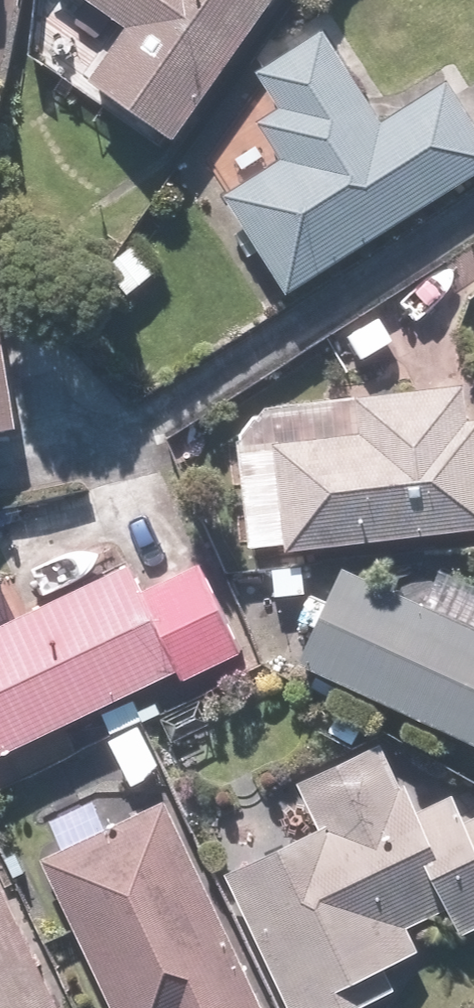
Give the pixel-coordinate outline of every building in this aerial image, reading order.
[(126,33),(90,81),(177,145),(283,0),(81,0),(126,33)] [(473,178),(473,120),(448,80),(384,122),(323,28),(255,72),(279,109),(255,124),(278,158),(223,194),(289,295),(392,229),(393,230),(473,178)] [(19,429),(0,313),(0,432),(19,429)] [(468,423),(464,385),(357,396),(362,436),(276,445),(288,553),(473,534),(473,422),(468,423)] [(180,675),(184,684),(244,655),(200,566),(142,594),(128,565),(0,626),(0,761),(180,675)] [(345,571),(301,666),(473,746),(473,630),(345,571)] [(401,786),(382,746),(299,785),(320,830),(225,875),(288,1007),(363,1007),(398,992),(387,969),(421,952),(410,928),(450,909),(463,936),(473,931),(473,817),(465,822),(453,797),(420,812),(406,784),(401,786)] [(164,805),(42,862),(112,1007),(263,1007),(164,805)] [(0,885),(0,886),(0,1007),(60,1007),(0,885)]
